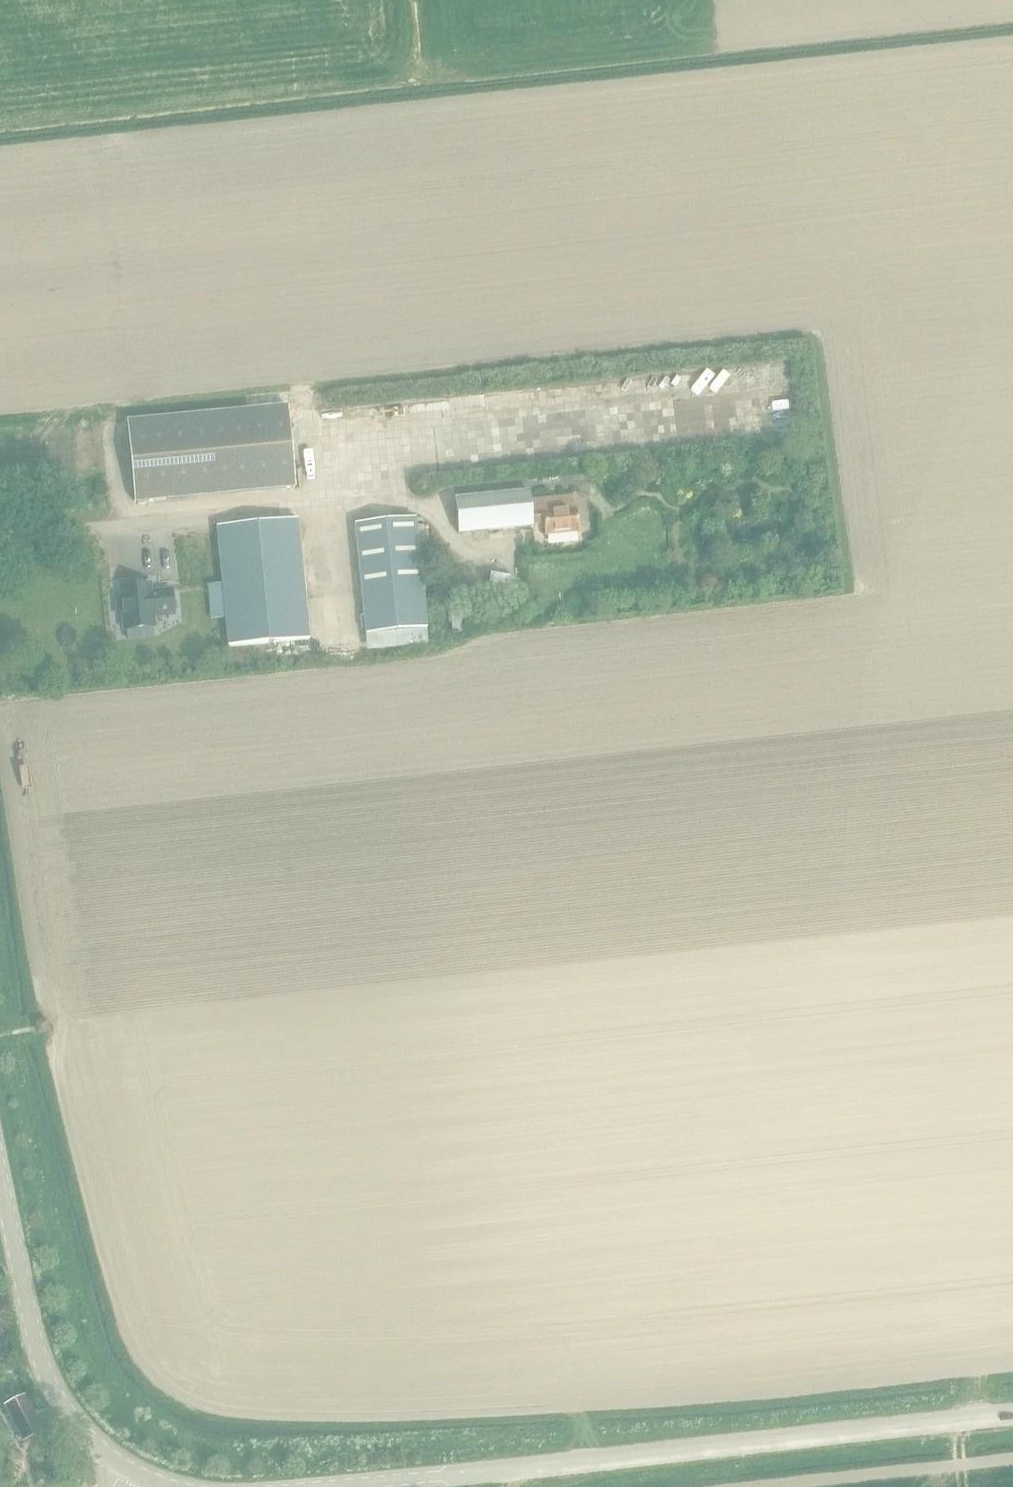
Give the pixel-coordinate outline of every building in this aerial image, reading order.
[(123,424),(131,505),(292,488),(283,407),(123,424)] [(529,490),(454,498),(457,535),(533,527),(533,526),(544,524),(545,536),(578,533),(575,495),(530,499),(529,490)] [(366,633),(427,627),(418,545),(425,544),(423,519),(356,524),(366,633)] [(308,638),(295,520),(215,528),(228,647),(308,638)] [(151,594),(150,585),(120,588),(121,602),(116,603),(118,616),(122,615),(124,630),(154,627),(153,616),(173,614),(170,590),(156,591),(156,593),(151,594)] [(46,1028),(44,1019),(32,1021),(34,1030),(46,1028)] [(23,1440),(41,1431),(24,1398),(6,1407),(23,1440)]
